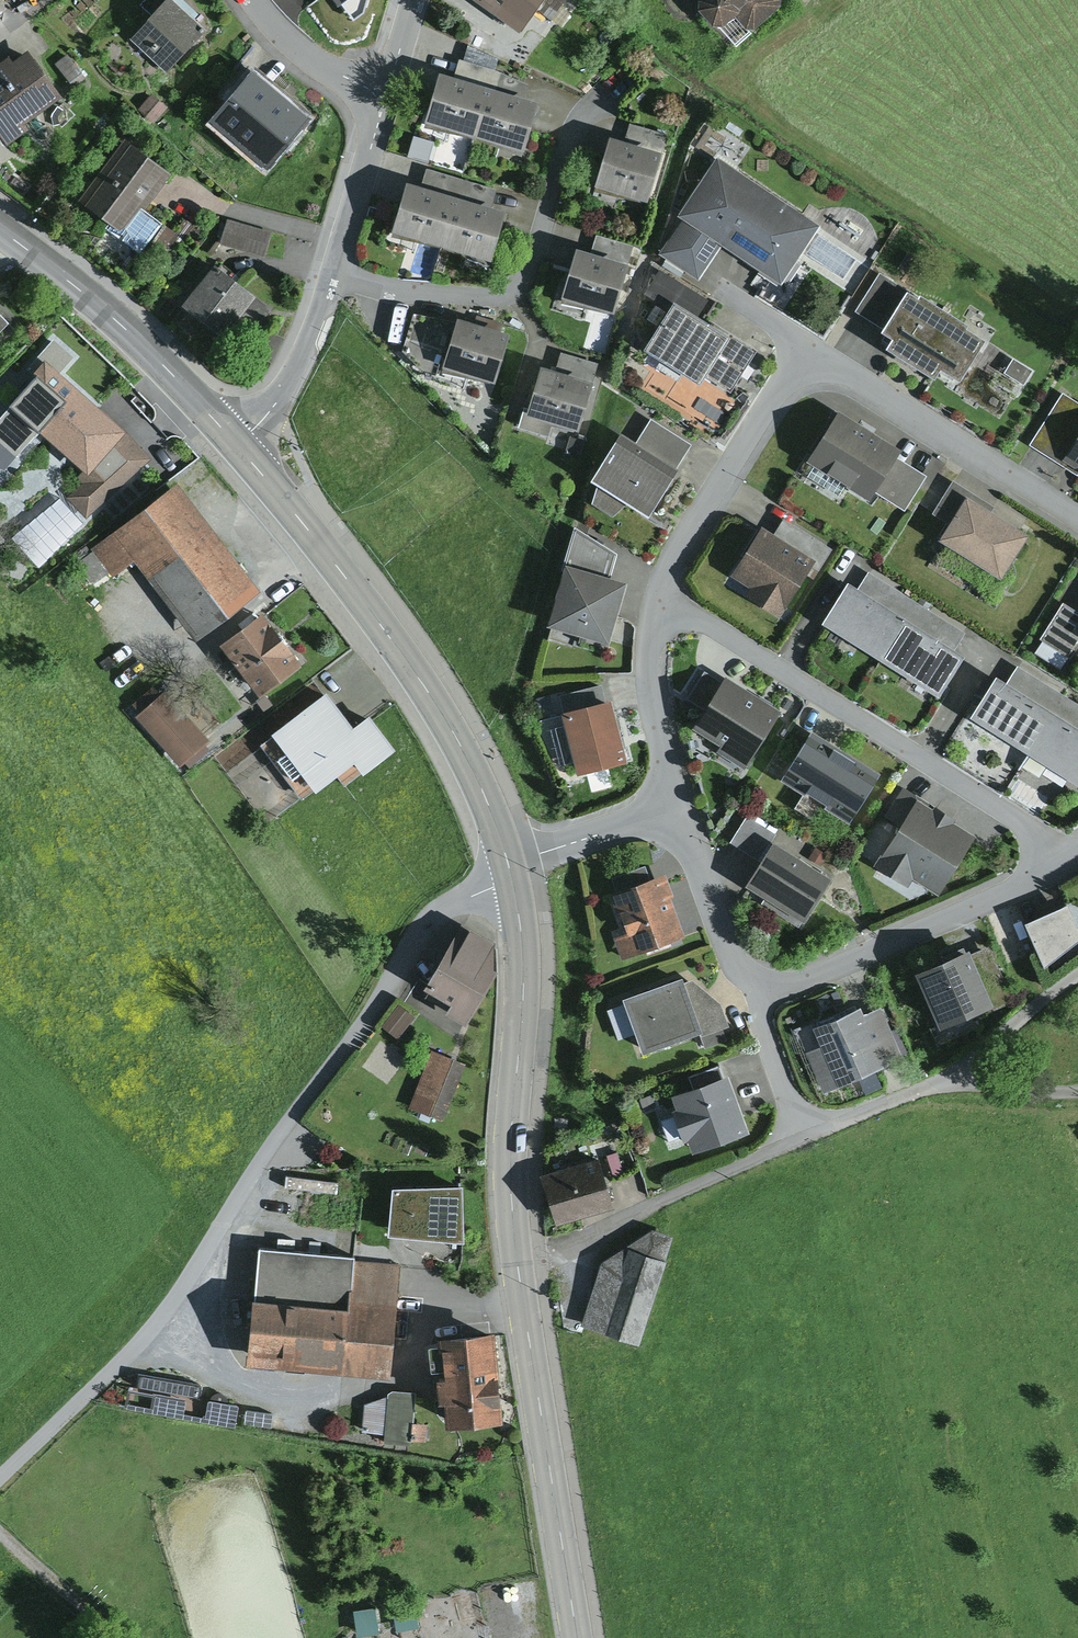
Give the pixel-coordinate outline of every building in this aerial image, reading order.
[(130,37),(166,70),(206,28),(176,0),(165,0),(151,15),(130,37)] [(165,0),(144,0),(140,4),(151,15),(165,0)] [(335,15),(345,0),(312,0),(335,15)] [(335,15),(361,32),(382,0),(345,0),(335,15)] [(520,29),(536,7),(552,18),(564,0),(479,0),(520,29)] [(699,9),(713,24),(721,24),(735,17),(739,11),(739,6),(747,0),(699,0),(699,9)] [(739,6),(739,11),(735,17),(747,28),(754,28),(780,5),(781,0),(747,0),(739,6)] [(468,44),(463,59),(494,68),(498,58),(468,44)] [(7,145),(29,130),(24,123),(62,96),(28,49),(12,60),(8,54),(0,60),(0,136),(7,145)] [(66,53),(54,63),(73,86),(85,77),(66,53)] [(460,58),(455,74),(488,84),(524,96),(528,84),(494,68),(463,59),(460,58)] [(440,70),(422,126),(472,138),(488,84),(455,74),(440,70)] [(254,74),(216,119),(267,162),(305,117),(254,74)] [(524,96),(488,84),(472,138),(523,156),(537,100),(524,96)] [(166,108),(150,93),(136,108),(152,123),(166,108)] [(630,123),(625,140),(662,151),(667,134),(630,123)] [(413,136),(392,130),(386,151),(408,157),(413,136)] [(610,136),(594,190),(646,205),(662,151),(625,140),(610,136)] [(170,173),(124,139),(80,199),(123,231),(118,238),(140,254),(162,224),(143,209),(170,173)] [(723,247),(781,286),(822,224),(718,155),(679,214),(683,217),(659,253),(700,280),(723,247)] [(427,168),(422,184),(457,194),(492,205),(497,189),(427,168)] [(407,180),(390,235),(441,247),(442,244),(457,194),(422,184),(407,180)] [(492,205),(457,194),(442,244),(441,247),(489,265),(506,209),(492,205)] [(226,218),(219,242),(264,254),(271,231),(226,218)] [(193,227),(184,221),(176,232),(172,229),(166,238),(180,247),(193,227)] [(597,234),(592,251),(628,262),(633,244),(597,234)] [(592,251),(576,246),(560,302),(612,313),(628,262),(592,251)] [(272,308),(215,263),(182,303),(240,349),(272,308)] [(709,299),(659,268),(644,292),(669,307),(674,299),(699,315),(709,299)] [(882,327),(907,288),(879,271),(855,310),(882,327)] [(882,327),(881,329),(893,337),(887,346),(934,376),(940,366),(959,378),(984,338),(966,327),(969,322),(920,291),(918,295),(907,288),(882,327)] [(699,315),(674,299),(669,307),(643,349),(700,384),(705,375),(731,391),(758,349),(730,331),(728,334),(699,315)] [(0,311),(0,333),(11,321),(0,311)] [(447,353),(456,321),(413,312),(402,350),(419,368),(436,374),(442,351),(447,353)] [(447,353),(441,371),(490,384),(491,380),(495,381),(509,332),(457,316),(456,321),(447,353)] [(561,351),(556,369),(593,380),(598,362),(561,351)] [(1013,358),(1004,372),(1024,385),(1033,370),(1013,358)] [(125,431),(44,360),(5,405),(22,420),(18,425),(35,439),(39,434),(81,471),(86,475),(125,431)] [(556,369),(542,364),(528,408),(526,414),(551,422),(579,431),(595,381),(593,380),(556,369)] [(1077,435),(1077,401),(1063,391),(1029,444),(1060,463),(1063,458),(1077,435)] [(526,414),(528,408),(524,407),(518,427),(547,435),(551,422),(526,414)] [(839,409),(807,459),(870,499),(874,492),(897,456),(902,449),(839,409)] [(651,418),(636,441),(678,467),(693,444),(651,418)] [(151,458),(125,431),(86,475),(81,471),(76,477),(82,482),(66,497),(86,518),(151,458)] [(628,501),(649,515),(678,467),(636,441),(622,432),(592,479),(598,482),(591,503),(614,516),(628,501)] [(1077,467),(1077,435),(1063,458),(1077,467)] [(927,474),(897,456),(874,492),(904,510),(927,474)] [(177,480),(90,546),(113,577),(137,559),(197,638),(261,591),(177,480)] [(934,512),(949,522),(967,494),(993,510),(996,506),(954,480),(934,512)] [(949,522),(939,538),(1002,577),(1029,533),(993,510),(967,494),(949,522)] [(783,517),(771,537),(813,562),(821,567),(833,547),(783,517)] [(576,527),(566,564),(611,577),(617,553),(576,527)] [(771,537),(760,529),(730,574),(750,587),(744,595),(778,616),(813,562),(771,537)] [(38,554),(28,564),(41,577),(51,567),(38,554)] [(611,577),(566,564),(548,624),(610,642),(628,582),(611,577)] [(869,571),(859,588),(956,649),(966,632),(869,571)] [(847,581),(822,622),(880,658),(906,617),(859,588),(847,581)] [(1064,602),(1041,638),(1066,654),(1077,636),(1077,611),(1064,602)] [(263,612),(221,642),(259,694),(300,664),(263,612)] [(956,649),(906,617),(880,658),(938,696),(965,655),(956,649)] [(1008,681),(1077,725),(1077,703),(1018,665),(1008,681)] [(704,709),(721,681),(704,671),(687,699),(704,709)] [(782,709),(725,674),(721,681),(704,709),(692,728),(720,745),(716,752),(745,769),(782,709)] [(1008,681),(997,675),(971,716),(1029,753),(1056,711),(1008,681)] [(558,696),(562,712),(606,700),(601,684),(558,696)] [(132,704),(140,712),(161,694),(153,685),(132,704)] [(210,739),(166,690),(161,694),(140,712),(136,716),(180,766),(185,762),(205,744),(210,739)] [(257,743),(301,801),(337,775),(344,784),(362,771),(364,773),(397,749),(370,713),(352,726),(327,692),(257,743)] [(550,695),(536,698),(540,713),(553,710),(550,695)] [(606,700),(562,712),(566,724),(554,727),(564,764),(576,761),(579,773),(628,760),(612,699),(606,700)] [(1056,711),(1029,753),(1021,766),(1039,778),(1048,764),(1077,783),(1077,725),(1056,711)] [(810,731),(781,780),(853,822),(884,775),(810,731)] [(205,744),(185,762),(189,767),(210,749),(205,744)] [(886,816),(901,825),(918,795),(903,787),(886,816)] [(956,818),(918,795),(901,825),(875,866),(908,886),(912,878),(939,894),(975,835),(954,822),(956,818)] [(731,842),(761,860),(773,839),(777,833),(747,815),(731,842)] [(831,876),(773,839),(761,860),(745,884),(765,896),(761,903),(799,927),(831,876)] [(612,878),(617,891),(651,879),(646,866),(612,878)] [(617,891),(610,894),(618,915),(621,914),(627,932),(614,937),(622,959),(686,937),(664,875),(651,879),(617,891)] [(1046,968),(1077,943),(1077,921),(1069,903),(1027,922),(1046,968)] [(446,1014),(465,1024),(498,970),(494,967),(494,943),(461,925),(424,987),(451,1003),(446,1014)] [(989,945),(971,953),(994,1005),(996,1009),(1014,1001),(989,945)] [(970,948),(917,970),(941,1027),(994,1005),(971,953),(970,948)] [(681,977),(623,998),(625,1003),(606,1010),(617,1040),(636,1034),(642,1052),(701,1030),(683,983),(681,977)] [(692,979),(683,983),(701,1030),(703,1036),(723,1029),(729,1027),(720,1002),(692,979)] [(397,1005),(381,1027),(398,1038),(413,1016),(397,1005)] [(806,1051),(824,1092),(903,1058),(880,1006),(864,1013),(861,1005),(812,1027),(820,1045),(806,1051)] [(727,1040),(723,1029),(703,1036),(701,1036),(705,1047),(727,1040)] [(465,1063),(431,1050),(408,1106),(442,1120),(465,1063)] [(689,1076),(693,1088),(724,1077),(719,1065),(689,1076)] [(693,1088),(674,1095),(679,1109),(673,1111),(683,1141),(688,1139),(694,1153),(749,1133),(728,1075),(724,1077),(693,1088)] [(651,1096),(640,1099),(643,1108),(646,1111),(655,1108),(655,1103),(651,1096)] [(541,1175),(556,1224),(613,1207),(598,1158),(541,1175)] [(463,1187),(391,1187),(389,1237),(465,1244),(463,1187)] [(602,1261),(579,1324),(638,1348),(675,1237),(651,1231),(602,1261)] [(353,1260),(353,1257),(259,1247),(246,1363),(341,1373),(349,1299),(353,1260)] [(400,1264),(353,1260),(349,1299),(397,1303),(400,1264)] [(397,1303),(349,1299),(341,1373),(366,1375),(390,1377),(397,1303)] [(494,1332),(437,1337),(438,1344),(429,1345),(431,1370),(444,1369),(444,1378),(436,1379),(438,1403),(444,1402),(446,1426),(502,1421),(494,1332)] [(415,1392),(393,1390),(387,1393),(387,1396),(364,1403),(361,1432),(385,1434),(384,1444),(411,1446),(411,1441),(412,1423),(415,1392)] [(185,1398),(152,1393),(149,1411),(182,1416),(185,1398)] [(237,1405),(209,1400),(205,1421),(234,1426),(237,1405)] [(427,1424),(412,1423),(411,1441),(425,1442),(427,1424)] [(416,1602),(393,1606),(397,1631),(420,1627),(416,1602)] [(375,1608),(354,1611),(357,1637),(379,1633),(375,1608)]
